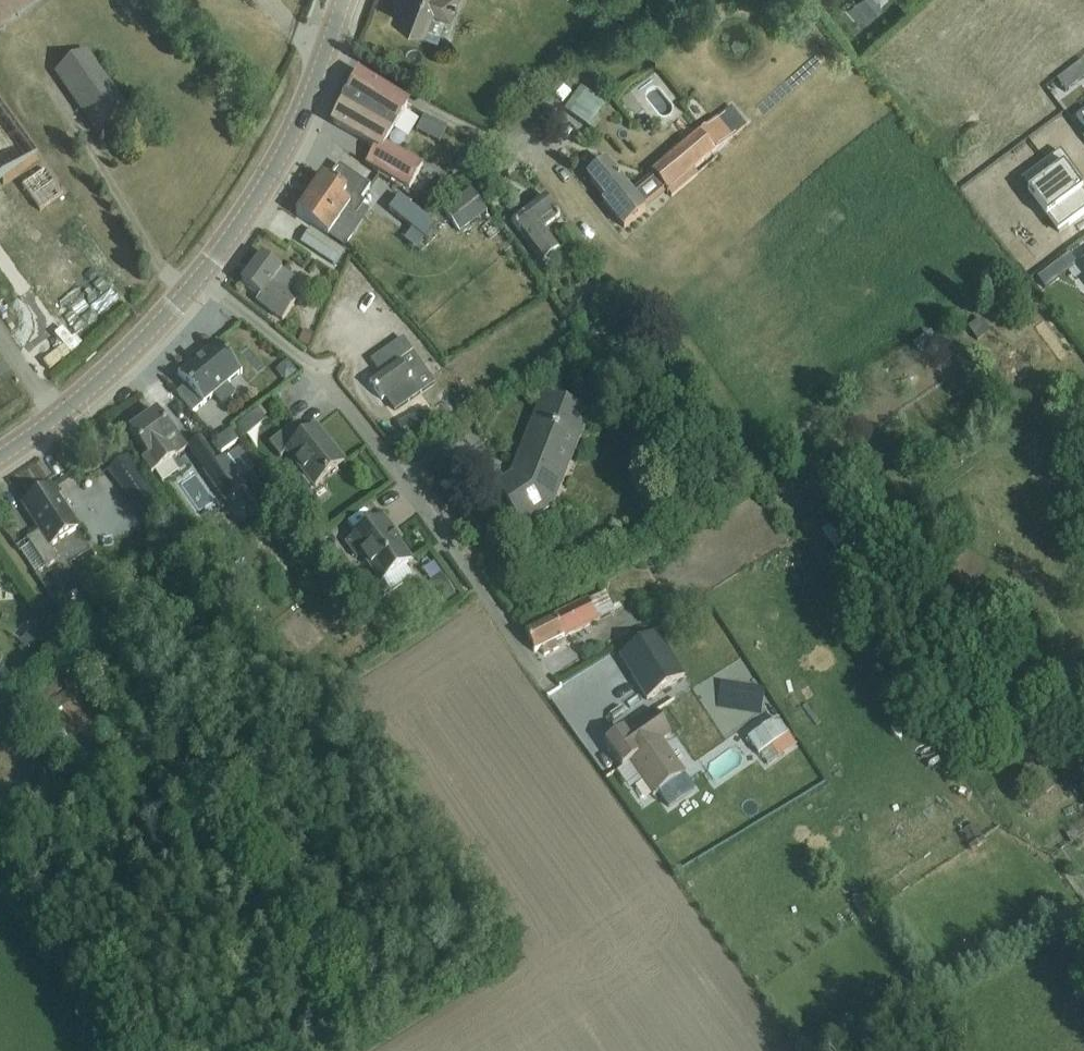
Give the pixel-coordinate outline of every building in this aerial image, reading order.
[(42,0),(0,0),(0,29),(42,0)] [(392,4),(398,7),(393,18),(427,31),(434,14),(449,20),(457,0),(394,0),(392,4)] [(887,1),(886,0),(861,0),(853,9),(867,22),(887,1)] [(97,133),(127,112),(87,54),(57,74),(97,133)] [(1075,67),(1083,79),(1083,65),(1082,62),(1075,67)] [(343,103),(332,123),(374,147),(365,164),(366,164),(409,188),(409,189),(420,169),(423,165),(387,145),(386,144),(393,131),(406,108),(407,107),(359,74),(347,95),(345,94),(341,102),(343,103)] [(579,86),(564,108),(589,125),(595,116),(596,116),(599,111),(603,106),(604,104),(579,86)] [(604,163),(588,176),(607,200),(604,203),(625,228),(637,218),(644,212),(645,211),(644,210),(665,192),(667,193),(670,197),(697,175),(694,170),(713,154),(712,153),(744,126),(728,107),(650,173),(651,175),(630,192),(618,178),(605,162),(604,163)] [(36,162),(37,161),(0,110),(0,188),(36,162)] [(1027,194),(1037,207),(1057,235),(1059,233),(1059,234),(1068,227),(1078,219),(1083,215),(1083,196),(1081,192),(1079,194),(1076,190),(1075,189),(1077,187),(1078,186),(1083,183),(1071,168),(1060,153),(1028,177),(1029,177),(1029,178),(1030,177),(1035,183),(1037,187),(1029,193),(1027,194)] [(324,177),(296,216),(314,228),(329,239),(348,211),(357,217),(367,203),(362,200),(371,188),(340,165),(329,181),(324,177)] [(45,171),(22,187),(40,212),(63,195),(45,171)] [(472,190),(445,210),(461,231),(488,211),(472,190)] [(544,230),(560,217),(545,196),(511,222),(521,235),(521,236),(543,265),(560,252),(544,230)] [(400,199),(389,212),(424,241),(435,229),(400,199)] [(329,239),(318,254),(337,268),(348,252),(329,239)] [(282,323),(300,298),(287,289),(294,280),(283,272),(262,257),(241,285),(260,299),(256,303),(282,323)] [(307,348),(313,334),(304,331),(298,344),(307,348)] [(380,375),(370,382),(381,399),(383,401),(392,414),(435,384),(404,338),(371,361),(380,375)] [(186,386),(176,395),(193,414),(204,405),(214,397),(221,404),(220,405),(221,406),(229,400),(235,395),(234,394),(233,394),(227,386),(230,384),(240,375),(241,376),(242,375),(217,344),(216,344),(216,345),(216,346),(206,355),(189,369),(180,376),(179,375),(178,376),(186,386)] [(288,362),(276,371),(286,383),(297,374),(288,362)] [(556,377),(547,396),(554,399),(555,399),(563,380),(556,377)] [(511,474),(493,485),(522,529),(554,509),(560,493),(548,488),(567,440),(579,445),(591,414),(555,399),(554,399),(547,396),(542,394),(540,399),(530,426),(542,430),(523,478),(511,474)] [(258,411),(237,426),(245,437),(266,421),(258,411)] [(151,475),(188,450),(167,421),(165,422),(158,413),(130,432),(148,457),(142,462),(151,475)] [(295,423),(270,444),(281,458),(288,452),(315,487),(344,464),(316,428),(306,436),(295,423)] [(236,444),(239,443),(230,431),(222,436),(214,443),(218,450),(222,454),(236,444)] [(258,450),(253,454),(260,463),(265,460),(258,450)] [(265,514),(246,487),(225,457),(203,472),(224,503),(239,492),(255,513),(251,516),(254,522),(265,514)] [(158,500),(127,458),(110,472),(141,513),(158,500)] [(99,461),(89,468),(92,472),(102,465),(99,461)] [(78,528),(52,487),(23,506),(39,532),(27,540),(46,569),(59,561),(50,547),(78,528)] [(391,534),(394,532),(383,517),(346,544),(357,559),(362,555),(381,583),(412,561),(399,543),(398,543),(391,534)] [(441,603),(455,593),(442,575),(428,586),(441,603)] [(525,633),(535,653),(541,650),(545,658),(560,650),(556,643),(616,614),(606,593),(525,633)] [(32,628),(21,642),(30,650),(41,636),(32,628)] [(656,634),(621,656),(648,699),(683,677),(656,634)] [(66,676),(19,708),(48,750),(67,738),(52,716),(80,697),(66,676)] [(723,706),(766,709),(768,684),(724,681),(723,706)] [(624,729),(604,744),(622,770),(630,764),(653,797),(659,793),(669,808),(695,789),(685,775),(686,774),(664,742),(671,737),(654,712),(626,732),(624,729)] [(777,719),(748,739),(759,756),(777,743),(784,754),(795,746),(788,736),(777,719)]
